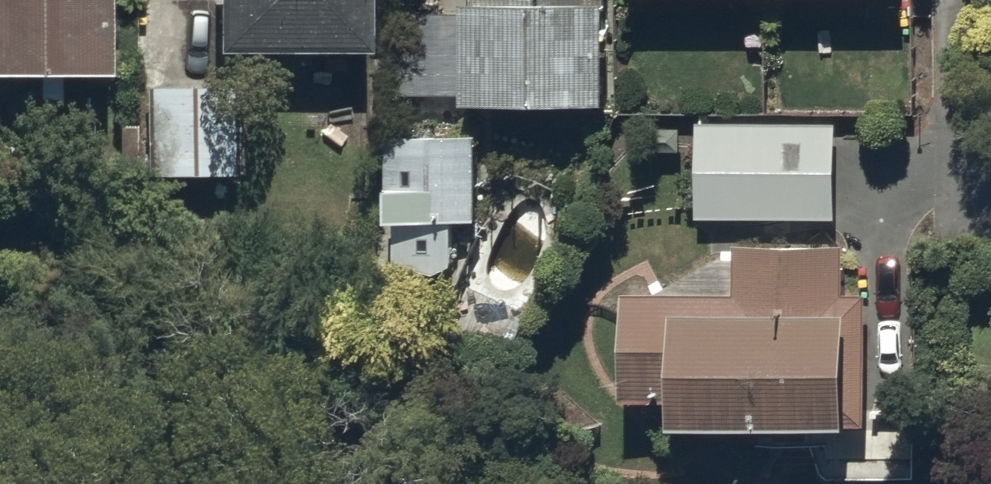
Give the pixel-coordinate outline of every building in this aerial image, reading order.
[(107,0),(0,0),(0,71),(107,71),(107,0)] [(215,49),(368,49),(368,0),(215,0),(215,49)] [(608,0),(464,0),(464,98),(608,97),(608,0)] [(237,87),(144,87),(145,174),(238,174),(237,87)] [(837,121),(697,121),(697,218),(837,218),(837,121)] [(478,217),(477,132),(387,133),(388,216),(395,216),(395,266),(453,266),(453,217),(478,217)] [(845,242),(735,242),(735,289),(623,289),(623,397),(673,397),(673,422),(868,422),(868,291),(844,291),(845,242)]
